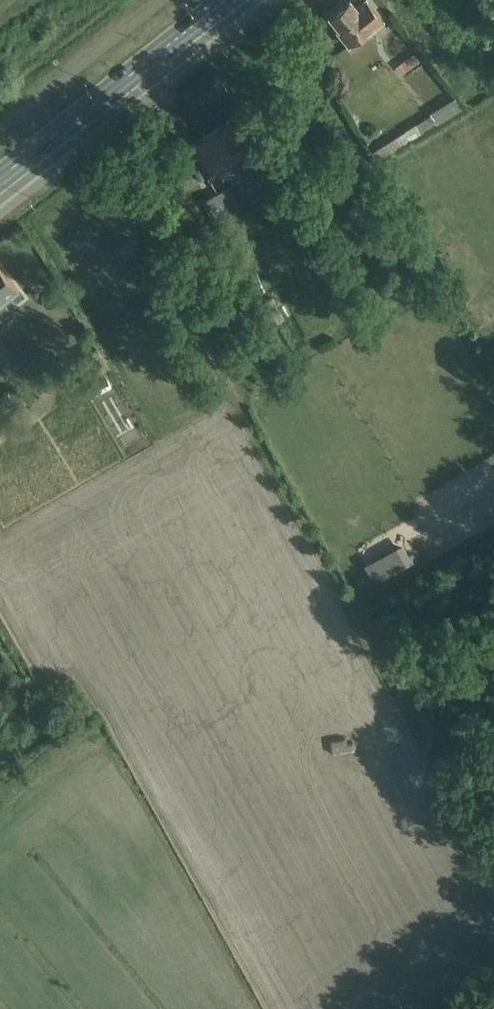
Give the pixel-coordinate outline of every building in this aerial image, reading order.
[(383,21),(367,0),(366,0),(357,7),(351,0),(350,0),(330,16),(340,29),(338,31),(350,46),(361,36),(363,38),(373,29),(383,21)] [(383,21),(373,29),(379,37),(390,29),(383,21)] [(415,53),(396,66),(402,74),(420,60),(415,53)] [(431,115),(371,152),(377,161),(463,108),(455,97),(430,113),(431,115)] [(229,121),(193,145),(219,183),(241,169),(242,171),(257,162),(229,121)] [(259,161),(247,169),(255,182),(268,174),(259,161)] [(232,185),(208,199),(232,240),(235,245),(246,238),(233,216),(244,210),(232,185)] [(11,312),(5,303),(20,292),(0,267),(0,321),(11,312)] [(273,297),(266,301),(278,322),(285,318),(273,297)] [(403,543),(364,564),(375,583),(414,562),(403,543)] [(84,703),(71,715),(78,724),(92,715),(84,703)] [(352,753),(342,731),(326,739),(336,761),(352,753)]
